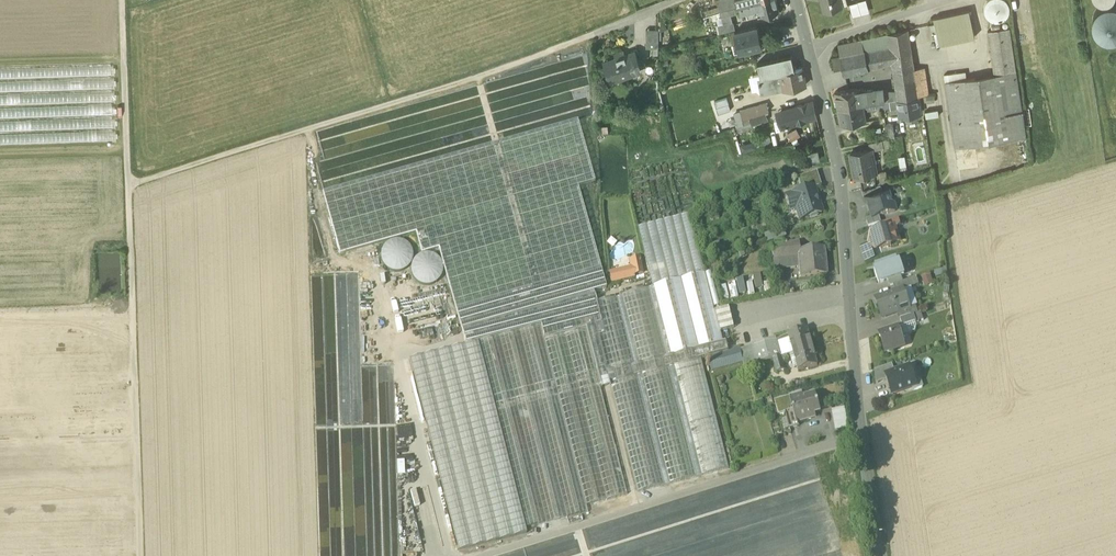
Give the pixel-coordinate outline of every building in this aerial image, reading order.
[(721,10),(731,7),(734,6),(732,0),(734,0),(719,0),(721,10)] [(760,6),(758,0),(757,0),(743,4),(734,6),(731,7),(721,10),(722,16),(736,12),(760,6)] [(760,6),(762,16),(779,11),(777,0),(758,0),(760,6)] [(824,11),(842,6),(840,0),(821,0),(824,11)] [(995,21),(1004,19),(1009,10),(1006,1),(1004,0),(988,0),(984,7),(987,16),(995,21)] [(849,3),(852,16),(861,14),(857,1),(849,3)] [(1109,38),(1115,37),(1115,3),(1112,2),(1105,3),(1099,6),(1094,12),(1092,18),(1093,25),(1097,31),(1102,36),(1109,38)] [(933,17),(935,23),(936,30),(939,43),(974,36),(969,10),(933,17)] [(722,16),(723,23),(728,22),(736,12),(722,16)] [(718,24),(720,33),(734,30),(732,21),(728,22),(723,23),(718,24)] [(929,31),(936,30),(935,23),(928,24),(929,31)] [(740,51),(741,52),(762,47),(757,24),(734,30),(737,43),(733,44),(735,52),(740,51)] [(987,30),(994,74),(1001,122),(1023,119),(1016,69),(1017,69),(1017,65),(1015,66),(1010,27),(987,30)] [(646,41),(658,41),(658,29),(645,29),(646,41)] [(887,33),(890,53),(911,50),(908,29),(887,33)] [(887,33),(862,38),(864,49),(869,69),(892,64),(890,53),(887,33)] [(837,44),(840,54),(864,49),(862,38),(837,44)] [(869,69),(864,49),(840,54),(840,55),(843,68),(844,75),(869,69)] [(912,60),(911,50),(890,53),(892,64),(912,60)] [(617,72),(620,80),(629,76),(627,71),(639,67),(636,61),(639,60),(636,52),(634,53),(633,52),(627,54),(627,55),(625,56),(624,53),(622,54),(621,51),(614,53),(615,58),(606,61),(607,63),(605,63),(606,65),(604,66),(607,72),(608,72),(609,74),(615,72),(617,72)] [(781,72),(795,69),(792,54),(757,61),(761,78),(776,73),(781,72)] [(832,57),(835,70),(843,68),(840,55),(832,57)] [(914,70),(912,60),(892,64),(894,76),(896,90),(897,99),(918,96),(914,70)] [(641,72),(639,67),(627,71),(629,76),(641,72)] [(795,69),(781,72),(784,87),(784,89),(805,85),(802,67),(795,69)] [(927,69),(914,70),(918,96),(930,94),(927,69)] [(944,74),(945,81),(966,78),(965,71),(944,74)] [(608,72),(607,72),(610,83),(620,80),(617,72),(615,72),(609,74),(608,72)] [(781,88),(784,87),(781,72),(776,73),(761,78),(760,78),(759,78),(760,82),(759,82),(759,84),(760,84),(761,89),(770,88),(775,91),(781,89),(781,88)] [(759,78),(760,78),(760,74),(748,77),(752,91),(761,89),(760,84),(759,84),(759,82),(760,82),(759,78)] [(1004,140),(1001,122),(994,74),(966,78),(945,81),(955,147),(1004,140)] [(837,108),(863,103),(861,88),(834,92),(837,108)] [(863,103),(875,101),(874,93),(874,92),(874,89),(862,90),(862,88),(861,88),(863,103)] [(868,108),(868,110),(881,108),(891,107),(890,100),(888,100),(886,90),(885,90),(885,91),(884,91),(886,100),(886,101),(875,102),(875,101),(863,103),(864,108),(868,108)] [(887,90),(888,100),(897,99),(896,90),(887,90)] [(884,91),(874,92),(874,93),(875,101),(875,102),(886,101),(886,100),(884,91)] [(899,116),(906,115),(916,114),(921,113),(918,96),(897,99),(899,116)] [(729,104),(727,98),(714,102),(716,108),(729,104)] [(778,113),(782,127),(817,116),(813,101),(792,107),(793,109),(778,113)] [(766,103),(746,109),(749,118),(765,112),(769,111),(766,103)] [(864,108),(863,103),(837,108),(840,125),(866,121),(864,108)] [(731,110),(729,104),(716,108),(718,114),(731,110)] [(898,116),(896,107),(889,108),(890,117),(898,116)] [(750,123),(749,118),(746,109),(735,112),(741,126),(747,124),(750,123)] [(768,119),(765,112),(749,118),(750,123),(751,125),(752,125),(768,119)] [(917,121),(916,114),(906,115),(908,122),(917,121)] [(1001,122),(1004,140),(1026,137),(1023,119),(1001,122)] [(439,248),(465,344),(541,325),(544,339),(585,329),(601,389),(610,386),(609,382),(615,380),(613,370),(607,372),(597,334),(604,332),(596,303),(593,292),(606,288),(578,187),(594,182),(577,121),(323,192),(340,253),(416,232),(422,252),(439,248)] [(321,142),(325,158),(400,139),(396,123),(325,141),(321,142)] [(885,127),(887,138),(895,137),(892,123),(884,124),(885,127)] [(874,128),(875,136),(882,135),(881,127),(874,128)] [(792,141),(800,136),(796,128),(787,134),(792,141)] [(331,173),(448,148),(445,137),(377,152),(378,158),(373,160),(372,156),(337,164),(338,168),(331,169),(331,173)] [(872,148),(872,150),(889,147),(887,138),(868,142),(870,148),(872,148)] [(755,141),(740,145),(742,152),(757,148),(755,141)] [(850,152),(855,177),(860,176),(874,174),(872,159),(874,159),(872,150),(872,148),(870,148),(850,152)] [(809,153),(811,161),(819,159),(817,151),(809,153)] [(898,157),(900,170),(907,169),(905,156),(898,157)] [(797,178),(802,191),(813,188),(821,186),(817,172),(797,178)] [(861,181),(863,188),(876,184),(875,178),(861,181)] [(862,188),(864,195),(866,195),(866,194),(882,189),(880,183),(876,184),(863,188),(862,188)] [(873,218),(873,219),(879,217),(895,212),(888,187),(882,189),(866,194),(866,195),(873,218)] [(797,208),(800,220),(810,217),(810,218),(818,216),(817,214),(821,213),(813,188),(802,191),(786,196),(790,210),(797,208)] [(638,227),(653,286),(704,273),(689,214),(638,227)] [(866,220),(868,227),(881,224),(881,223),(879,217),(873,219),(873,218),(866,220)] [(895,227),(896,227),(894,220),(881,223),(881,224),(882,230),(895,226),(895,227)] [(872,246),(873,248),(880,246),(881,249),(891,246),(891,244),(899,242),(895,227),(895,226),(882,230),(871,233),(869,243),(871,246),(872,246)] [(766,243),(785,237),(782,228),(764,235),(766,243)] [(708,245),(711,254),(721,251),(718,242),(708,245)] [(771,259),(773,259),(798,256),(797,253),(799,252),(798,244),(770,248),(771,259)] [(872,246),(871,246),(861,249),(865,262),(876,259),(872,246)] [(746,249),(737,252),(740,259),(749,256),(746,249)] [(799,264),(801,277),(827,274),(823,249),(799,252),(797,253),(798,256),(799,264)] [(799,264),(798,256),(773,259),(774,267),(799,264)] [(631,266),(633,274),(643,272),(640,258),(630,260),(631,266)] [(874,271),(879,283),(904,275),(900,262),(897,263),(896,259),(875,266),(877,270),(874,271)] [(633,278),(633,274),(631,266),(608,271),(611,282),(633,278)] [(949,284),(946,267),(934,272),(936,277),(943,275),(944,285),(949,284)] [(653,286),(671,356),(722,343),(719,332),(715,317),(716,317),(714,311),(704,273),(653,286)] [(752,274),(755,289),(763,287),(760,273),(752,274)] [(930,273),(921,276),(924,287),(934,284),(930,273)] [(739,294),(747,292),(743,277),(735,279),(739,294)] [(917,278),(909,280),(912,287),(919,285),(917,278)] [(893,286),(896,292),(902,289),(903,290),(912,287),(909,280),(893,286)] [(719,285),(723,301),(739,296),(734,281),(719,285)] [(909,309),(916,306),(918,306),(912,287),(903,290),(909,309)] [(621,295),(638,364),(666,357),(649,288),(621,295)] [(876,298),(883,318),(897,313),(909,309),(903,290),(902,289),(896,292),(876,298)] [(607,372),(613,370),(634,365),(617,297),(596,303),(604,332),(597,334),(607,372)] [(918,313),(916,306),(909,309),(911,315),(914,314),(918,313)] [(728,307),(714,311),(716,317),(715,317),(719,332),(733,328),(728,307)] [(899,319),(900,319),(911,315),(909,309),(897,313),(899,319)] [(914,314),(911,315),(900,319),(902,326),(902,327),(915,322),(916,322),(914,315),(914,314)] [(902,327),(902,326),(898,328),(901,336),(915,332),(916,327),(915,322),(902,327)] [(409,359),(458,550),(526,532),(525,527),(588,511),(586,505),(544,339),(541,325),(465,344),(409,359)] [(879,334),(885,352),(904,346),(901,336),(898,328),(879,334)] [(586,505),(627,494),(601,389),(585,329),(544,339),(586,505)] [(790,339),(793,353),(812,348),(807,330),(788,335),(789,335),(790,339)] [(753,345),(753,346),(757,362),(773,358),(781,356),(793,353),(790,339),(777,342),(776,339),(753,345)] [(727,352),(725,342),(722,343),(671,356),(666,357),(638,364),(634,365),(613,370),(615,380),(637,375),(641,374),(669,367),(673,366),(701,359),(707,357),(727,352)] [(744,366),(757,362),(753,346),(740,349),(743,362),(744,366)] [(711,371),(743,362),(740,349),(740,348),(727,352),(707,357),(708,362),(705,363),(706,366),(709,365),(711,371)] [(817,366),(812,348),(793,353),(798,371),(817,366)] [(773,358),(777,372),(784,370),(781,356),(773,358)] [(729,468),(701,359),(673,366),(701,475),(729,468)] [(875,371),(876,384),(887,380),(886,375),(895,372),(892,365),(875,371)] [(394,410),(392,366),(380,366),(382,411),(394,410)] [(697,476),(669,367),(641,374),(669,483),(697,476)] [(887,380),(892,395),(912,388),(911,383),(915,381),(910,367),(895,372),(886,375),(887,380)] [(665,484),(637,375),(615,380),(609,382),(610,386),(637,491),(665,484)] [(921,379),(915,381),(916,386),(912,388),(913,390),(924,387),(921,379)] [(800,395),(790,398),(793,410),(794,410),(797,422),(813,417),(812,414),(821,411),(816,394),(801,398),(800,395)] [(785,412),(793,410),(790,398),(777,402),(780,414),(785,413),(785,412)] [(832,410),(836,430),(848,428),(844,408),(832,410)] [(785,413),(790,428),(799,426),(797,422),(794,410),(793,410),(785,412),(785,413)]
